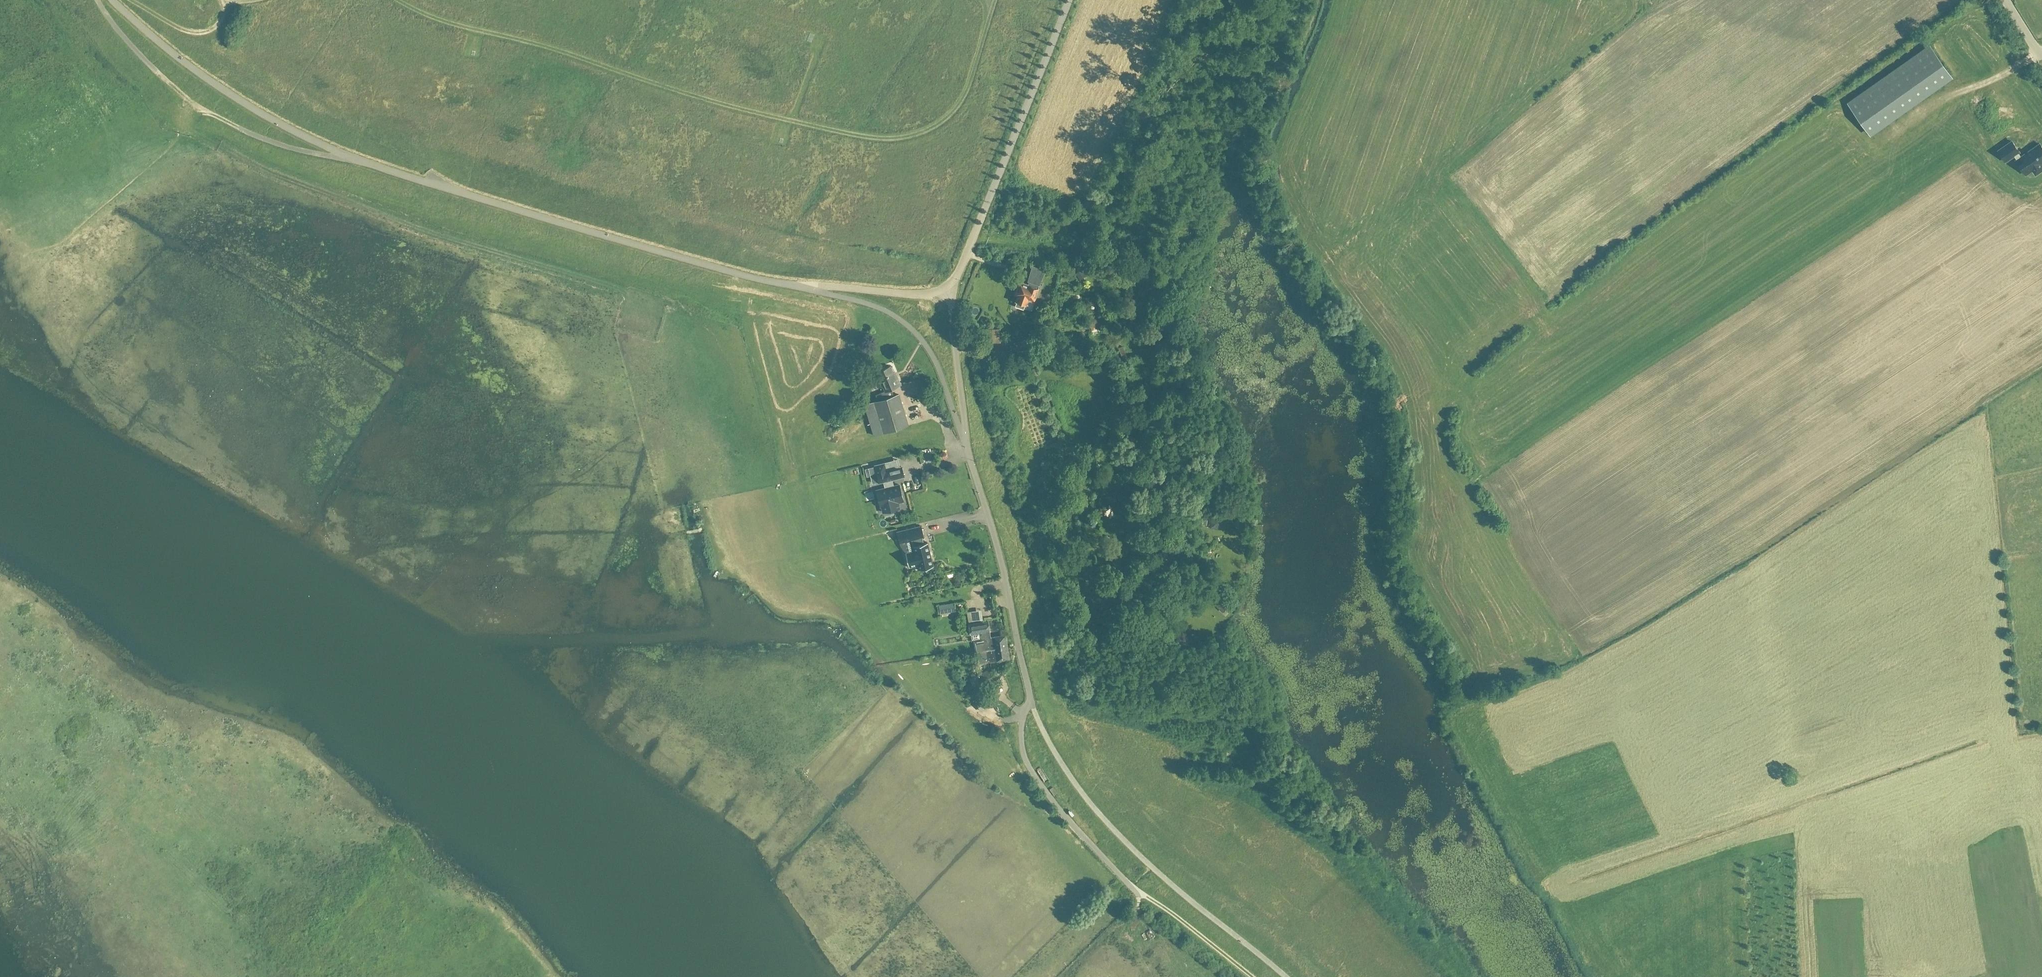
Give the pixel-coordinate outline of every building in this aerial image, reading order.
[(1932,42),(1848,100),(1870,131),(1953,73),(1932,42)] [(2021,156),(2019,152),(2019,151),(2012,141),(1999,150),(2006,161),(2014,155),(2017,159),(2016,160),(2026,174),(2033,169),(2035,172),(2038,172),(2041,169),(2041,164),(2041,163),(2041,146),(2040,143),(2021,156)] [(1034,301),(1039,288),(1019,281),(1014,295),(1017,296),(1015,302),(1016,302),(1015,307),(1023,310),(1025,305),(1026,305),(1028,299),(1034,301)] [(1000,342),(1000,328),(983,329),(984,342),(1000,342)] [(1128,356),(1123,346),(1119,347),(1124,358),(1128,356)] [(908,424),(899,394),(894,395),(891,388),(900,384),(897,376),(895,377),(890,366),(877,371),(885,390),(876,394),(878,400),(865,404),(874,435),(908,424)] [(829,401),(809,406),(811,412),(831,407),(829,401)] [(899,507),(898,502),(903,500),(899,484),(894,485),(892,479),(904,476),(902,466),(900,467),(898,459),(875,465),(879,482),(883,481),(885,487),(876,489),(880,506),(881,506),(883,511),(899,507)] [(1218,526),(1219,520),(1211,519),(1210,527),(1215,528),(1218,526)] [(900,542),(912,539),(914,545),(913,545),(914,550),(905,552),(909,567),(918,564),(919,569),(933,566),(927,542),(924,543),(922,537),(924,536),(921,525),(897,531),(900,542)] [(1106,592),(1108,603),(1117,602),(1114,590),(1106,592)] [(1215,605),(1221,613),(1227,609),(1221,601),(1215,605)] [(956,610),(954,602),(947,603),(948,611),(956,610)] [(975,639),(977,650),(1008,646),(1006,634),(990,637),(989,631),(990,631),(989,620),(968,623),(970,634),(979,633),(980,638),(975,639)] [(1009,658),(1008,646),(977,650),(979,663),(1009,658)] [(994,678),(988,667),(978,673),(983,684),(994,678)] [(992,705),(988,695),(975,700),(979,710),(992,705)] [(924,749),(929,747),(924,735),(919,738),(924,749)]
